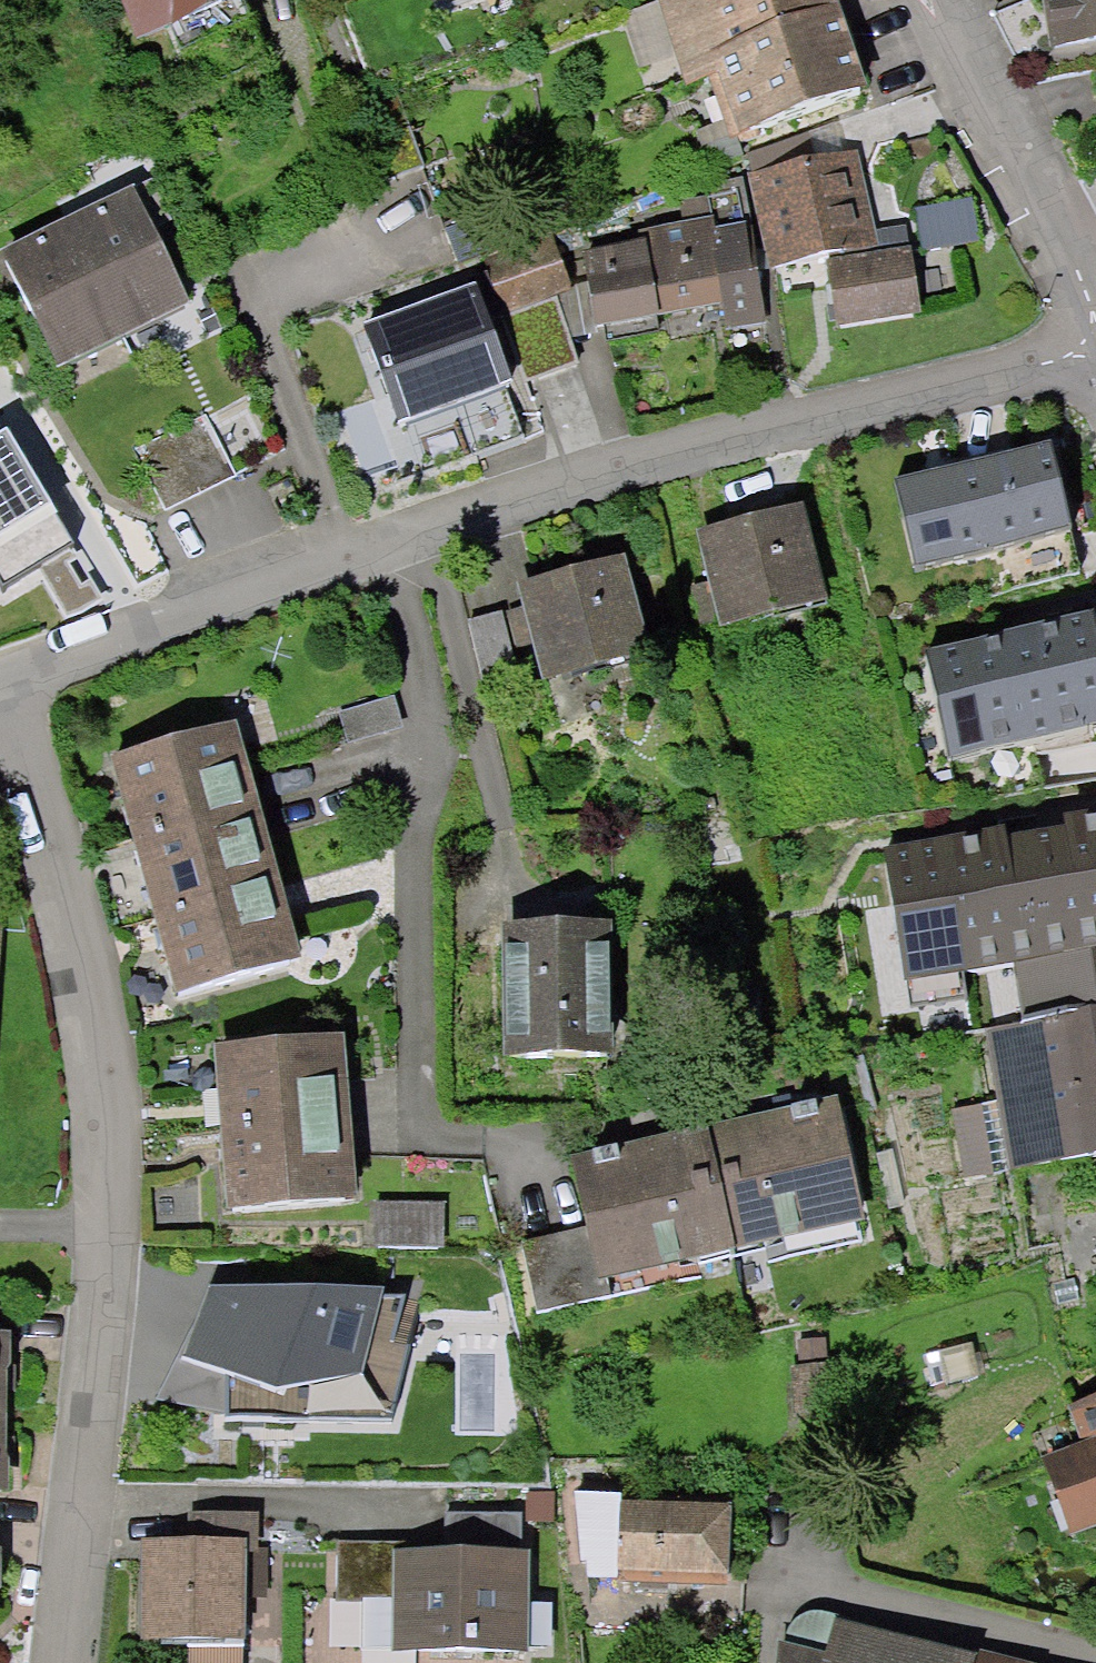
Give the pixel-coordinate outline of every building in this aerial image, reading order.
[(293,0),(136,0),(155,53),(294,2),(293,0)] [(886,103),(850,0),(757,0),(728,10),(724,0),(685,0),(628,20),(658,110),(730,84),(744,123),(728,128),(738,154),(886,103)] [(1050,46),(1095,39),(1095,0),(1043,0),(1050,46)] [(868,164),(759,180),(773,273),(882,257),(868,164)] [(154,198),(82,231),(137,352),(209,320),(154,198)] [(652,257),(592,266),(606,350),(675,339),(673,327),(733,318),(721,241),(720,230),(650,241),(652,257)] [(82,231),(11,263),(66,384),(137,352),(82,231)] [(778,344),(761,235),(721,241),(733,318),(738,350),(778,344)] [(462,280),(471,308),(505,391),(581,370),(560,306),(576,301),(558,246),(462,280)] [(924,260),(834,271),(842,335),(932,324),(924,260)] [(471,308),(356,348),(391,448),(510,407),(505,391),(471,308)] [(216,420),(140,453),(171,525),(247,492),(216,420)] [(8,426),(0,431),(0,581),(3,585),(38,564),(40,570),(72,551),(68,545),(73,542),(56,514),(59,512),(8,426)] [(942,480),(963,573),(1039,556),(1044,578),(1095,567),(1095,539),(1077,451),(942,480)] [(823,514),(711,542),(735,637),(847,609),(823,514)] [(102,600),(72,551),(40,570),(70,620),(102,600)] [(644,571),(532,599),(537,617),(551,675),(556,694),(668,666),(644,571)] [(551,675),(537,617),(478,632),(492,689),(551,675)] [(1060,641),(948,668),(972,763),(1083,736),(1060,641)] [(398,708),(349,724),(359,755),(408,738),(398,708)] [(252,740),(125,776),(147,852),(274,817),(252,740)] [(274,817),(147,852),(169,929),(296,894),(274,817)] [(881,863),(900,993),(1024,975),(1034,1040),(1095,1031),(1095,831),(881,863)] [(296,894),(169,929),(191,1005),(318,970),(296,894)] [(639,933),(518,935),(520,1067),(641,1065),(639,933)] [(1034,1040),(999,1046),(1012,1113),(1027,1187),(1095,1174),(1095,1031),(1034,1040)] [(363,1058),(231,1066),(236,1145),(368,1137),(363,1058)] [(1027,1187),(1012,1113),(957,1124),(972,1198),(1027,1187)] [(884,1125),(736,1152),(757,1265),(905,1237),(884,1125)] [(368,1137),(236,1145),(242,1225),(373,1216),(368,1137)] [(736,1152),(589,1179),(598,1232),(610,1291),(757,1265),(736,1152)] [(461,1213),(392,1211),(390,1255),(459,1255),(461,1213)] [(610,1291),(598,1232),(517,1249),(533,1325),(618,1307),(610,1291)] [(217,1307),(198,1305),(182,1453),(299,1465),(314,1322),(295,1320),(299,1281),(220,1273),(217,1307)] [(0,1342),(0,1429),(23,1430),(28,1343),(0,1342)] [(1087,1413),(1095,1440),(1095,1410),(1087,1413)] [(0,1429),(0,1517),(20,1518),(23,1430),(0,1429)] [(1054,1471),(1080,1553),(1095,1548),(1095,1457),(1054,1471)] [(745,1587),(748,1510),(591,1502),(590,1586),(745,1587)] [(453,1557),(509,1555),(508,1520),(452,1523),(453,1557)] [(264,1550),(156,1550),(156,1653),(264,1653),(264,1550)] [(397,1661),(399,1556),(340,1555),(338,1660),(397,1661)] [(453,1557),(399,1556),(397,1661),(540,1662),(541,1558),(509,1555),(453,1557)] [(845,1626),(835,1662),(786,1649),(782,1662),(977,1662),(845,1626)]
